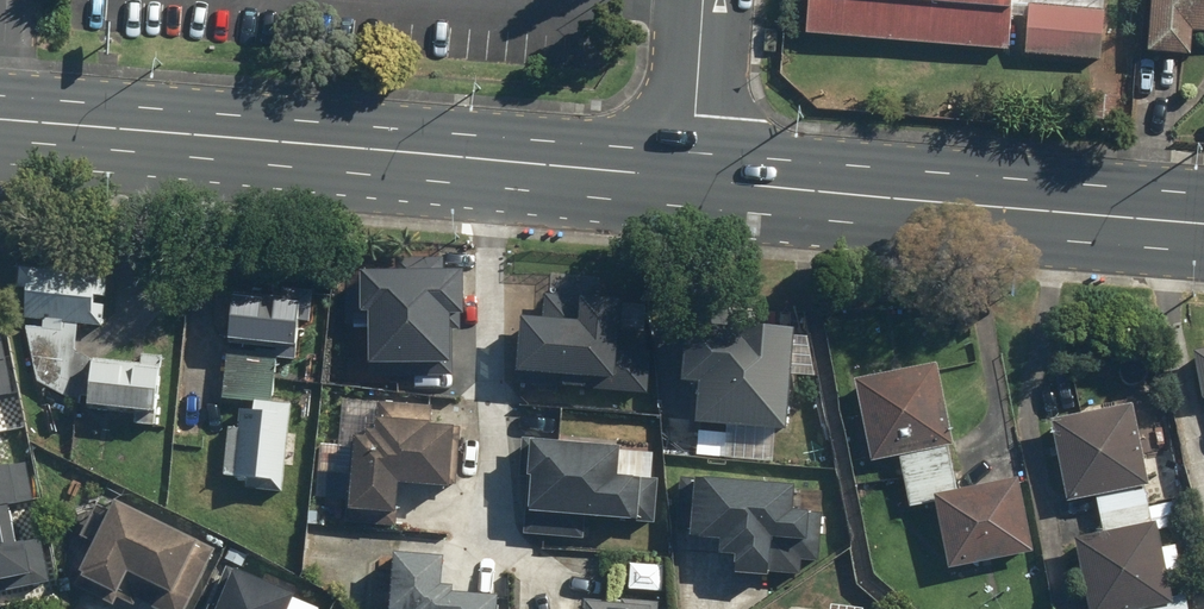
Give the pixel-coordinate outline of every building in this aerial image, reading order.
[(808,35),(1008,51),(1012,0),(811,0),(808,35)] [(1150,50),(1193,53),(1194,33),(1203,34),(1203,0),(1154,0),(1150,50)] [(1102,12),(1028,6),(1024,57),(1097,63),(1102,12)] [(454,315),(470,315),(469,269),(445,270),(445,258),(399,258),(399,272),(363,272),(364,313),(370,313),(370,376),(454,376),(454,315)] [(105,325),(108,276),(22,269),(18,319),(44,321),(43,371),(81,404),(90,405),(138,408),(137,423),(157,424),(162,360),(141,359),(140,364),(93,361),(78,351),(79,324),(105,325)] [(627,299),(548,293),(545,317),(521,315),(515,384),(650,395),(654,350),(646,350),(648,329),(625,327),(627,299)] [(235,296),(231,339),(301,345),(304,301),(235,296)] [(704,383),(701,423),(790,431),(799,326),(693,316),(688,382),(704,383)] [(8,352),(2,324),(0,325),(0,354),(8,352)] [(1195,351),(1203,394),(1203,349),(1195,351)] [(276,352),(228,351),(226,402),(256,402),(256,411),(241,411),(240,423),(230,423),(228,474),(287,476),(289,403),(275,403),(276,352)] [(8,352),(0,354),(0,390),(14,387),(8,352)] [(940,363),(856,380),(873,462),(901,457),(912,507),(939,502),(953,569),(1037,553),(1021,477),(958,489),(949,445),(956,443),(940,363)] [(354,435),(346,520),(400,525),(404,483),(454,487),(459,427),(433,424),(435,406),(381,401),(379,429),(370,428),(370,437),(354,435)] [(1151,485),(1134,404),(1054,420),(1071,502),(1151,485)] [(625,447),(525,438),(522,477),(529,477),(524,533),(586,539),(588,516),(657,522),(661,479),(623,475),(625,447)] [(13,493),(34,489),(29,461),(1,466),(0,461),(0,496),(13,493)] [(800,487),(685,476),(679,533),(725,538),(724,553),(741,555),(739,571),(802,577),(803,560),(822,562),(827,513),(797,510),(800,487)] [(13,493),(0,496),(0,587),(58,576),(50,532),(21,538),(13,493)] [(119,499),(77,587),(117,606),(123,593),(156,608),(190,608),(219,547),(119,499)] [(1157,521),(1076,537),(1091,608),(1145,608),(1173,603),(1157,521)] [(399,552),(393,608),(507,608),(508,597),(457,592),(457,586),(445,585),(448,557),(399,552)] [(227,565),(211,604),(212,605),(210,608),(292,608),(298,595),(227,565)] [(659,603),(622,599),(622,602),(587,598),(586,608),(659,608),(659,603)]
